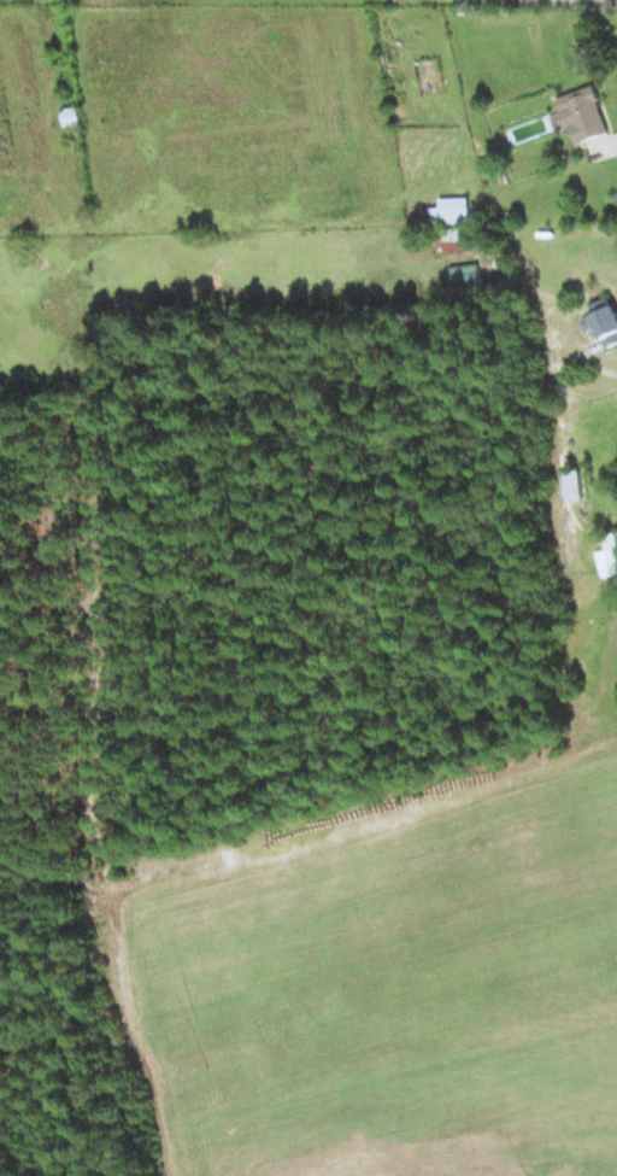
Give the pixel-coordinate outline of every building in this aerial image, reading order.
[(576,144),(609,134),(595,86),(557,97),(567,130),(572,129),(576,144)] [(81,125),(80,107),(61,109),(62,126),(81,125)] [(470,223),(469,198),(440,198),(440,208),(431,208),(432,224),(470,223)] [(470,253),(470,229),(439,228),(438,252),(470,253)] [(482,284),(479,264),(451,267),(453,286),(482,284)] [(607,348),(616,344),(616,310),(611,297),(591,306),(595,314),(583,319),(588,331),(598,327),(607,348)] [(569,502),(584,499),(579,469),(565,471),(569,502)]
